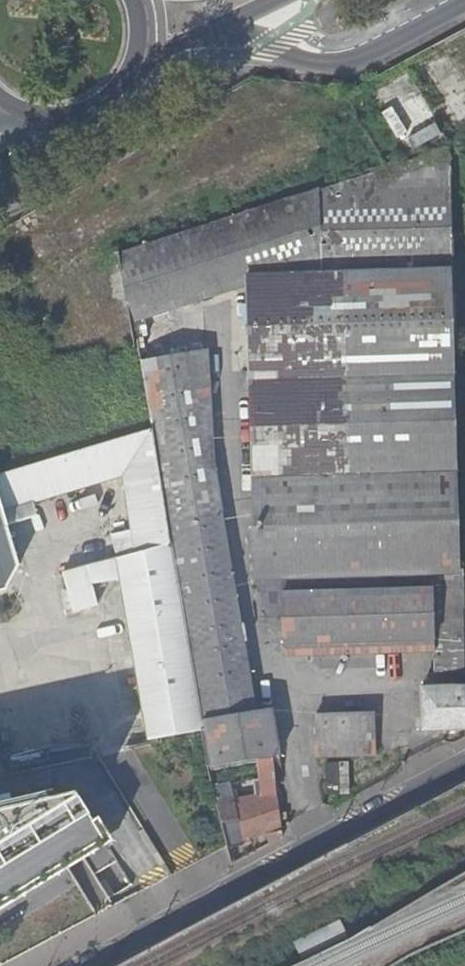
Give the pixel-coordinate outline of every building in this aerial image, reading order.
[(120,252),(132,323),(234,292),(241,565),(256,566),(257,581),(265,619),(283,646),(302,646),(318,657),(389,656),(397,643),(434,641),(435,674),(464,673),(464,646),(463,573),(459,573),(451,271),(454,270),(450,145),(120,252)] [(150,432),(171,548),(202,731),(203,735),(209,768),(280,755),(273,709),(256,712),(213,458),(206,350),(139,363),(150,432)] [(116,481),(131,535),(111,541),(118,564),(87,573),(86,572),(63,579),(75,618),(98,611),(91,591),(119,582),(146,740),(202,731),(171,548),(150,432),(0,476),(0,514),(116,481)] [(2,593),(15,570),(16,570),(0,514),(0,593),(2,593)] [(464,685),(464,675),(440,675),(441,686),(464,685)] [(441,686),(421,686),(422,730),(464,729),(464,685),(441,686)] [(362,755),(374,754),(373,714),(315,716),(317,756),(362,755)] [(375,786),(386,781),(374,754),(362,755),(375,786)] [(273,758),(259,760),(262,776),(270,831),(272,841),(282,836),(273,758)] [(327,763),(327,793),(348,793),(347,763),(327,763)] [(226,867),(247,856),(230,781),(213,784),(226,840),(221,841),(226,867)] [(388,785),(386,781),(375,786),(377,791),(388,785)] [(87,855),(69,826),(88,814),(75,793),(47,801),(0,829),(0,909),(87,855)] [(283,842),(282,836),(272,841),(273,847),(283,842)] [(227,874),(248,862),(247,856),(226,867),(227,872),(227,874)] [(348,937),(339,919),(293,942),(302,960),(348,937)]
